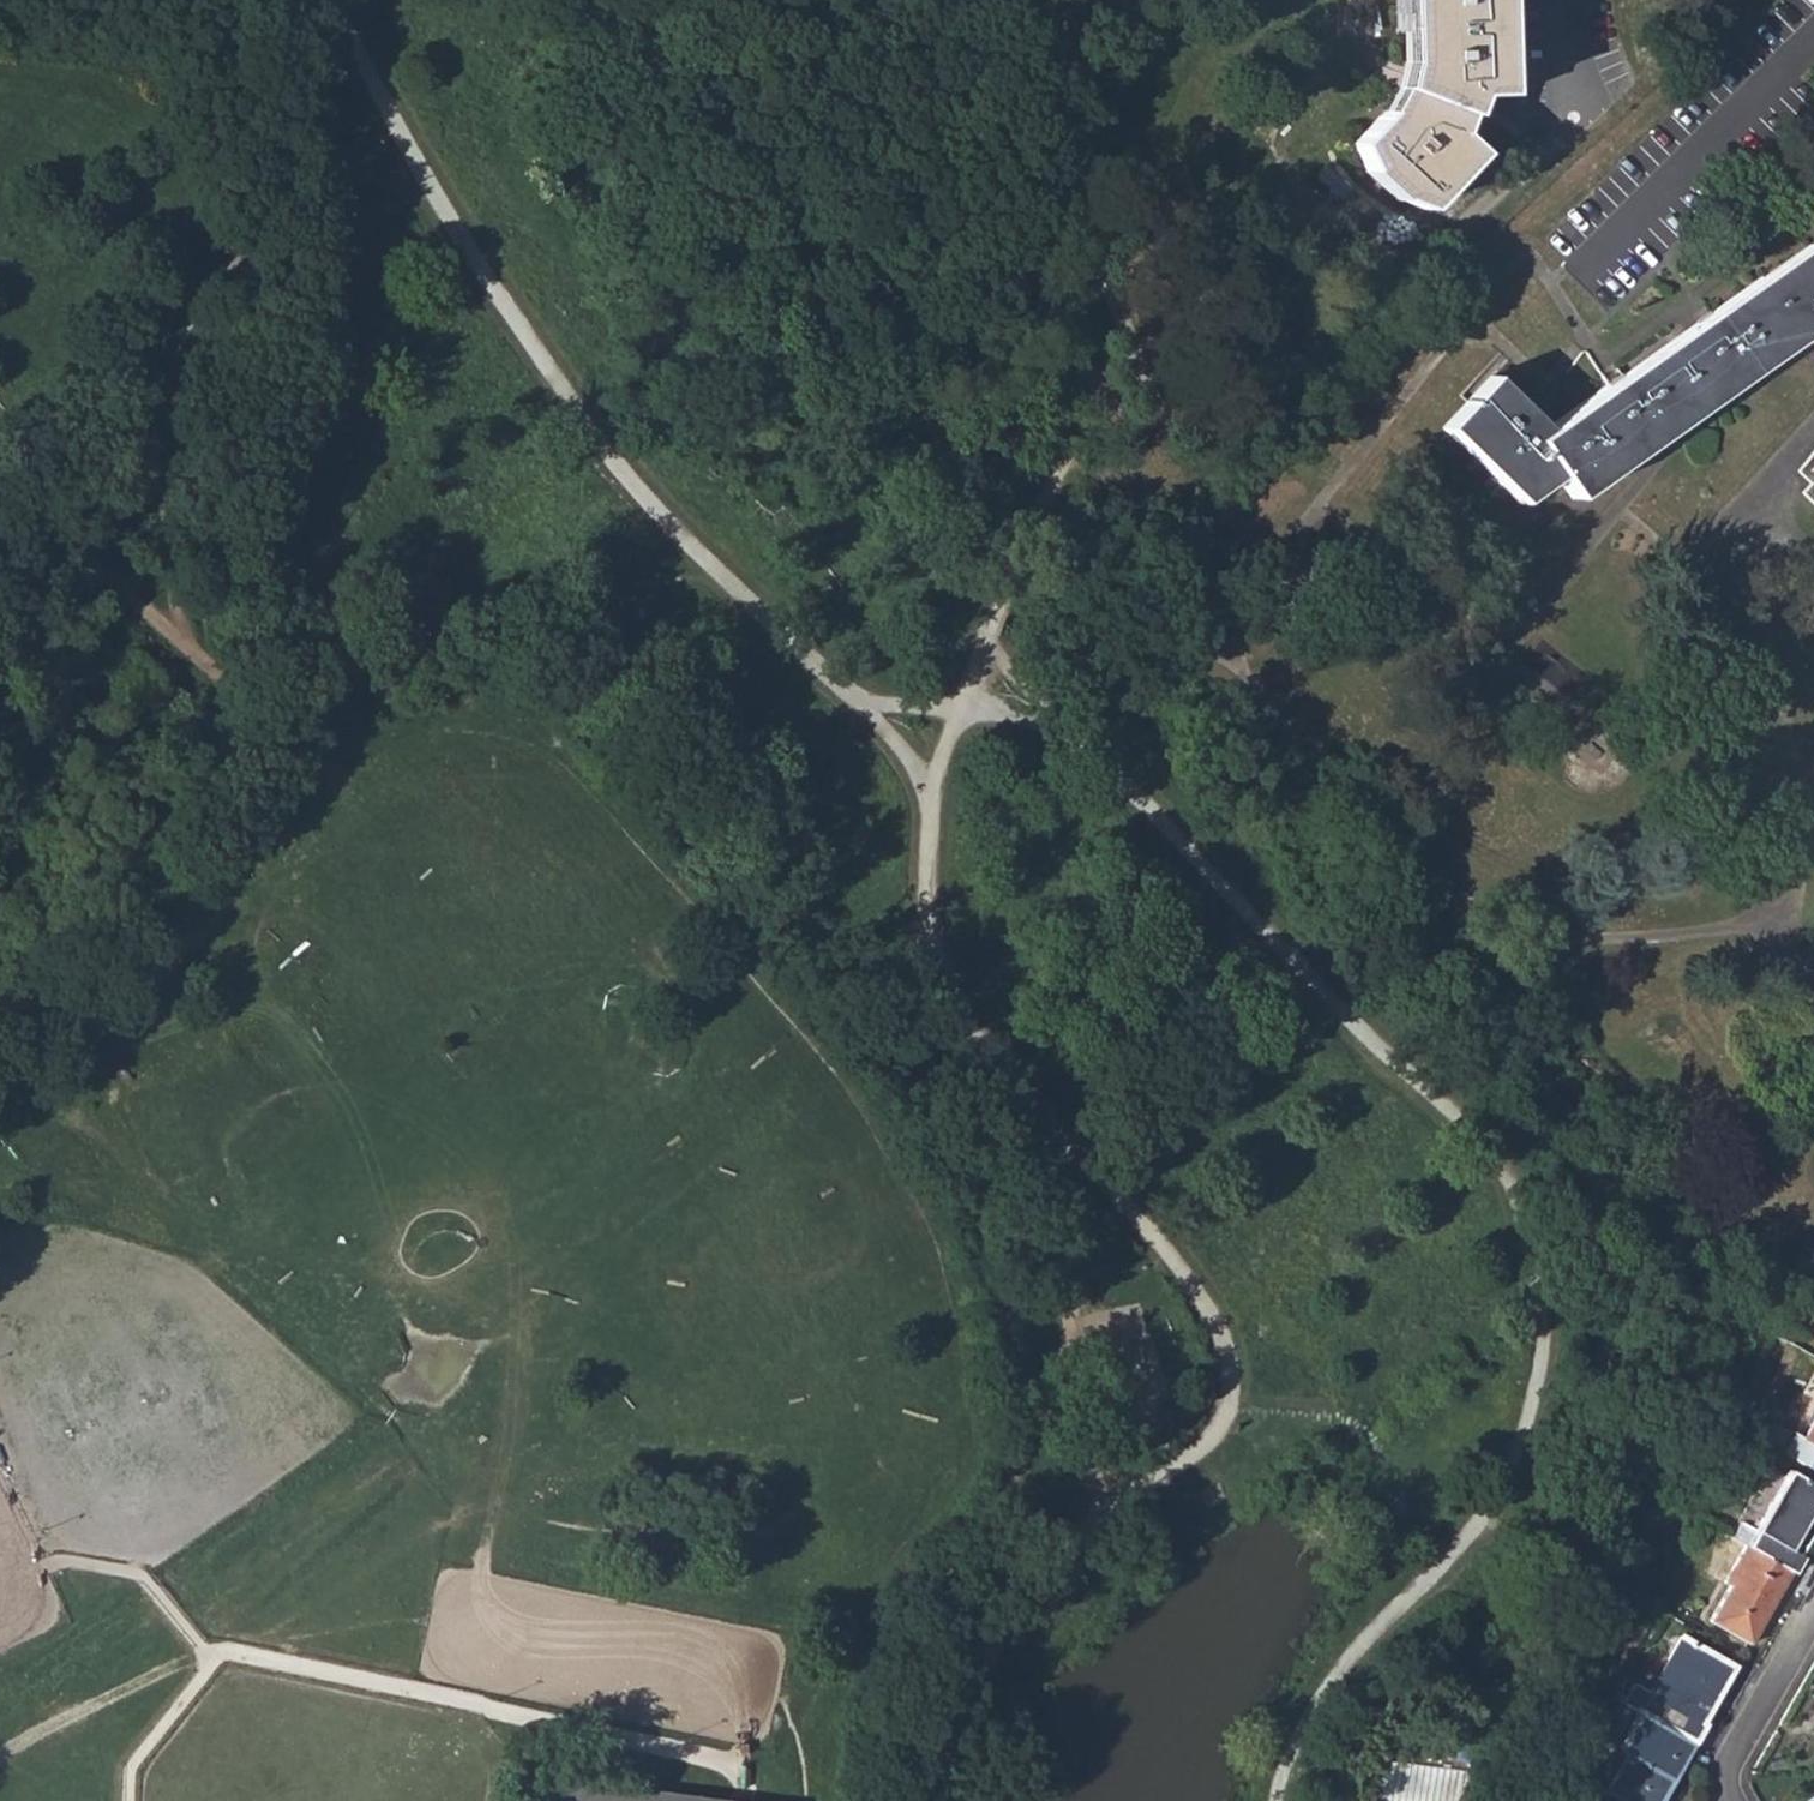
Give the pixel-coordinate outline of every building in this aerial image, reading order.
[(1411,7),(1412,21),(1412,34),(1411,49),(1408,64),(1405,79),(1400,93),(1394,106),(1388,119),(1382,114),(1355,144),(1366,170),(1369,166),(1401,196),(1397,201),(1424,210),(1478,155),(1456,134),(1472,95),(1499,95),(1497,0),(1410,0),(1411,7)] [(1446,435),(1515,504),(1553,477),(1570,499),(1802,336),(1813,347),(1813,253),(1809,248),(1619,378),(1542,431),(1528,419),(1487,378),(1439,429),(1446,435)] [(1801,1440),(1813,1447),(1813,1416),(1801,1440)] [(1789,1571),(1813,1527),(1813,1485),(1787,1469),(1753,1530),(1738,1522),(1730,1537),(1789,1571)] [(1711,1577),(1723,1584),(1744,1546),(1732,1539),(1711,1577)] [(1747,1644),(1789,1571),(1744,1546),(1723,1584),(1728,1586),(1709,1622),(1747,1644)] [(1631,1686),(1621,1704),(1636,1713),(1690,1743),(1700,1726),(1698,1724),(1731,1665),(1677,1636),(1646,1693),(1631,1686)] [(1690,1743),(1636,1713),(1614,1750),(1624,1757),(1604,1792),(1621,1800),(1657,1800),(1690,1743)]
